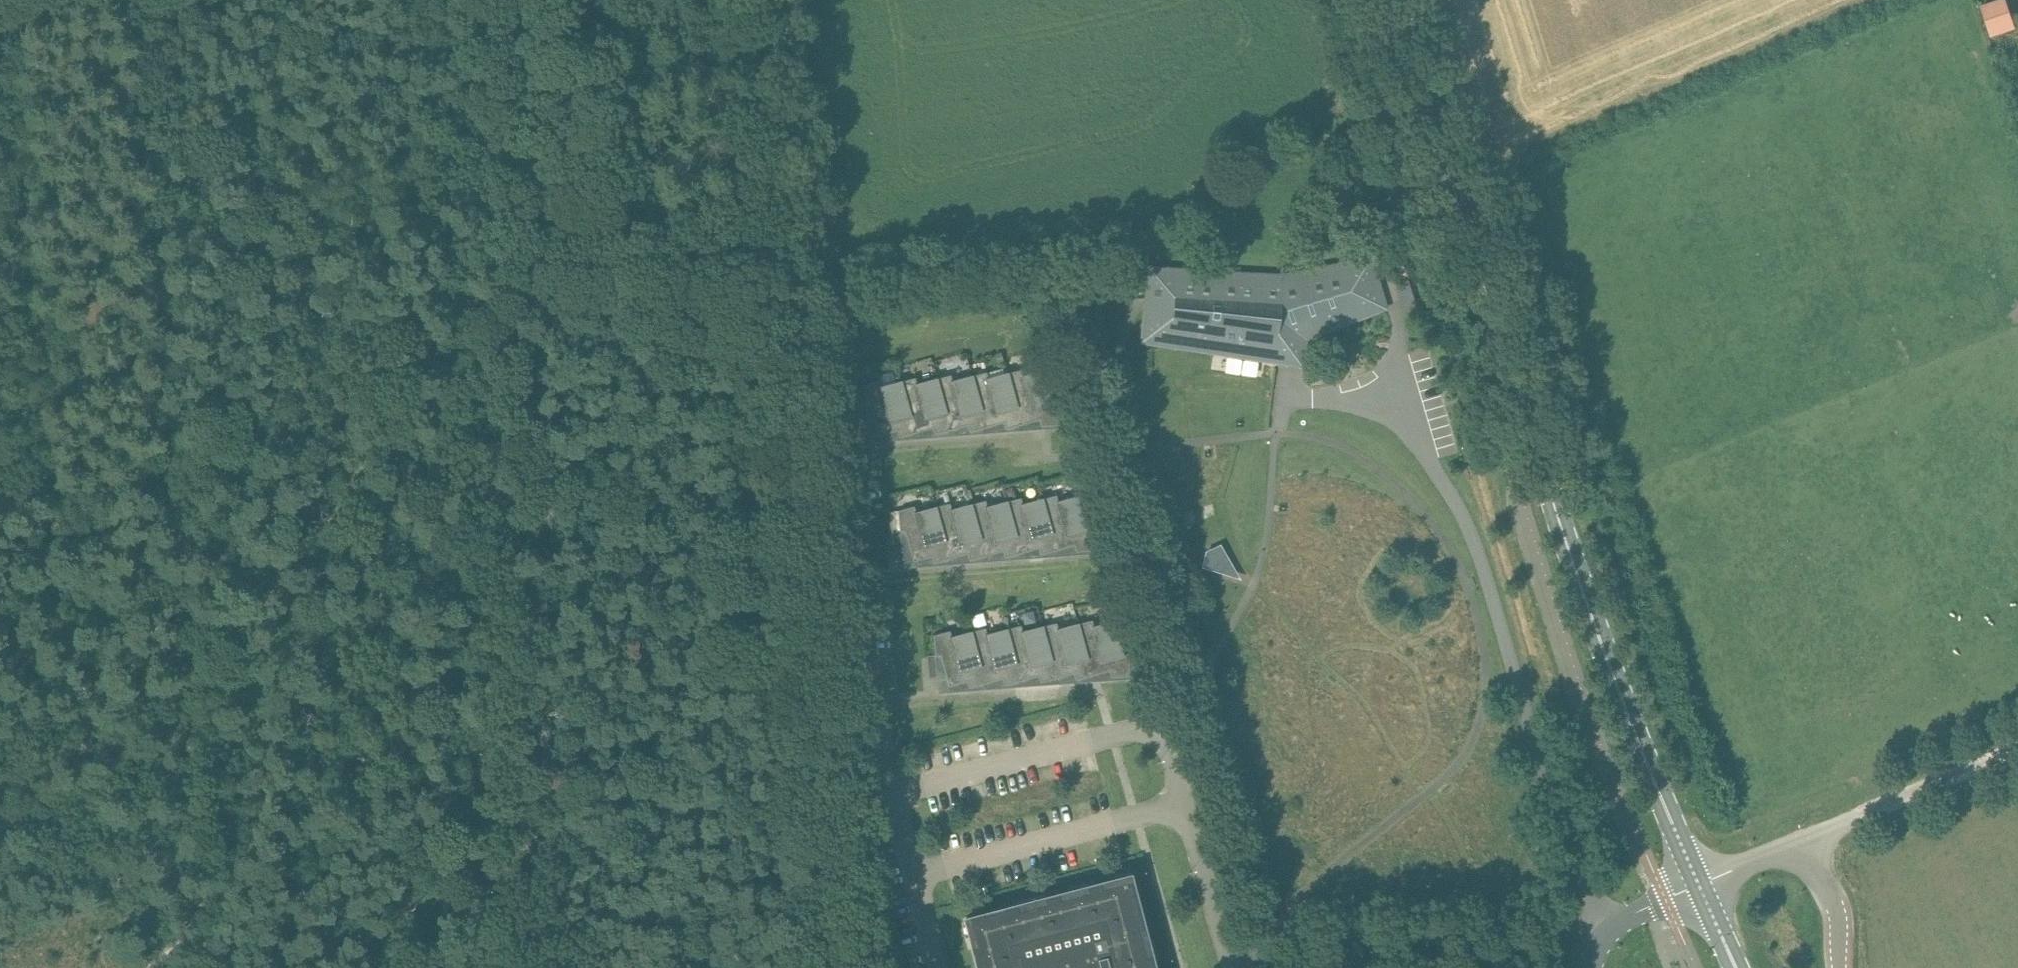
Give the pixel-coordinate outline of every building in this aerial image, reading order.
[(1993,38),(2017,30),(2017,24),(2010,0),(1995,0),(1981,5),(1993,38)] [(1152,309),(1149,337),(1219,348),(1218,351),(1274,360),(1274,356),(1275,356),(1276,349),(1308,337),(1380,308),(1367,265),(1283,282),(1155,274),(1153,300),(1152,309)] [(1022,370),(1008,373),(1022,425),(1040,420),(1042,426),(1060,425),(1058,402),(1053,404),(1049,388),(1052,387),(1047,370),(1024,376),(1022,370)] [(987,372),(972,376),(987,427),(1004,423),(1006,429),(1022,425),(1008,373),(988,379),(987,372)] [(951,375),(937,379),(951,430),(969,425),(970,432),(987,427),(972,376),(953,382),(951,375)] [(916,378),(901,382),(915,433),(933,428),(935,435),(951,430),(937,379),(917,384),(916,378)] [(865,405),(857,405),(859,428),(866,426),(876,424),(879,436),(898,431),(899,437),(915,433),(901,382),(882,387),(880,381),(863,385),(864,393),(865,405)] [(1057,495),(1042,499),(1057,551),(1074,546),(1076,552),(1095,551),(1093,528),(1088,529),(1083,513),(1086,513),(1082,495),(1070,499),(1058,502),(1057,495)] [(1021,498),(1007,502),(1021,553),(1039,548),(1041,555),(1057,551),(1042,499),(1023,505),(1021,498)] [(986,501),(971,505),(985,556),(1003,551),(1005,558),(1021,553),(1007,502),(987,507),(986,501)] [(950,503),(936,507),(950,559),(968,554),(970,560),(985,556),(971,505),(952,510),(950,503)] [(900,530),(892,531),(892,534),(894,554),(906,550),(910,549),(914,562),(932,557),(934,563),(950,559),(936,507),(916,513),(914,506),(898,511),(900,530)] [(1209,554),(1207,564),(1231,572),(1233,571),(1220,548),(1209,554)] [(1082,623),(1079,624),(1093,675),(1110,671),(1112,677),(1130,676),(1128,653),(1123,655),(1119,639),(1122,638),(1117,621),(1094,627),(1092,620),(1082,623)] [(1057,623),(1043,627),(1057,678),(1074,673),(1076,680),(1087,677),(1093,675),(1079,624),(1059,630),(1057,623)] [(1021,626),(1008,629),(1022,681),(1039,676),(1041,683),(1057,678),(1043,627),(1023,632),(1021,626)] [(986,628),(972,632),(986,683),(1003,679),(1005,685),(1022,681),(1008,629),(988,635),(986,628)] [(935,655),(927,656),(927,657),(929,678),(946,674),(949,686),(968,681),(969,688),(986,683),(972,632),(952,638),(950,631),(934,635),(935,655)] [(965,920),(966,921),(971,920),(978,947),(973,948),(978,967),(1110,967),(1109,967),(1116,965),(1116,967),(1155,967),(1152,956),(1147,957),(1140,931),(1145,929),(1131,876),(1129,876),(1130,882),(1103,889),(1102,884),(1087,887),(1088,893),(1062,900),(1060,894),(1045,898),(1047,903),(1020,911),(1018,905),(965,920)]
